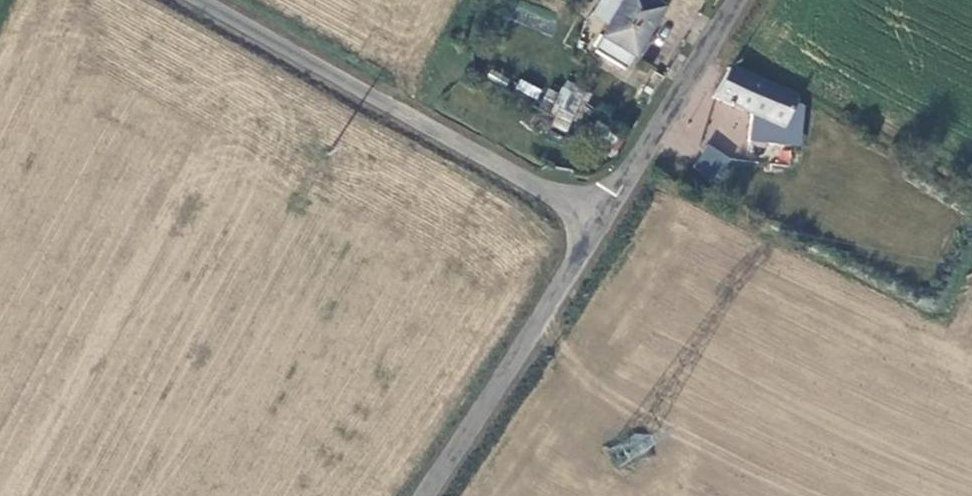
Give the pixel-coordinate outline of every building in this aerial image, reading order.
[(667,0),(630,0),(616,25),(642,41),(667,0)] [(634,56),(642,41),(616,25),(606,40),(634,56)] [(803,96),(736,67),(723,96),(789,125),(800,102),(803,96)] [(789,125),(802,131),(810,106),(800,102),(789,125)] [(708,143),(691,168),(716,185),(733,161),(708,143)]
